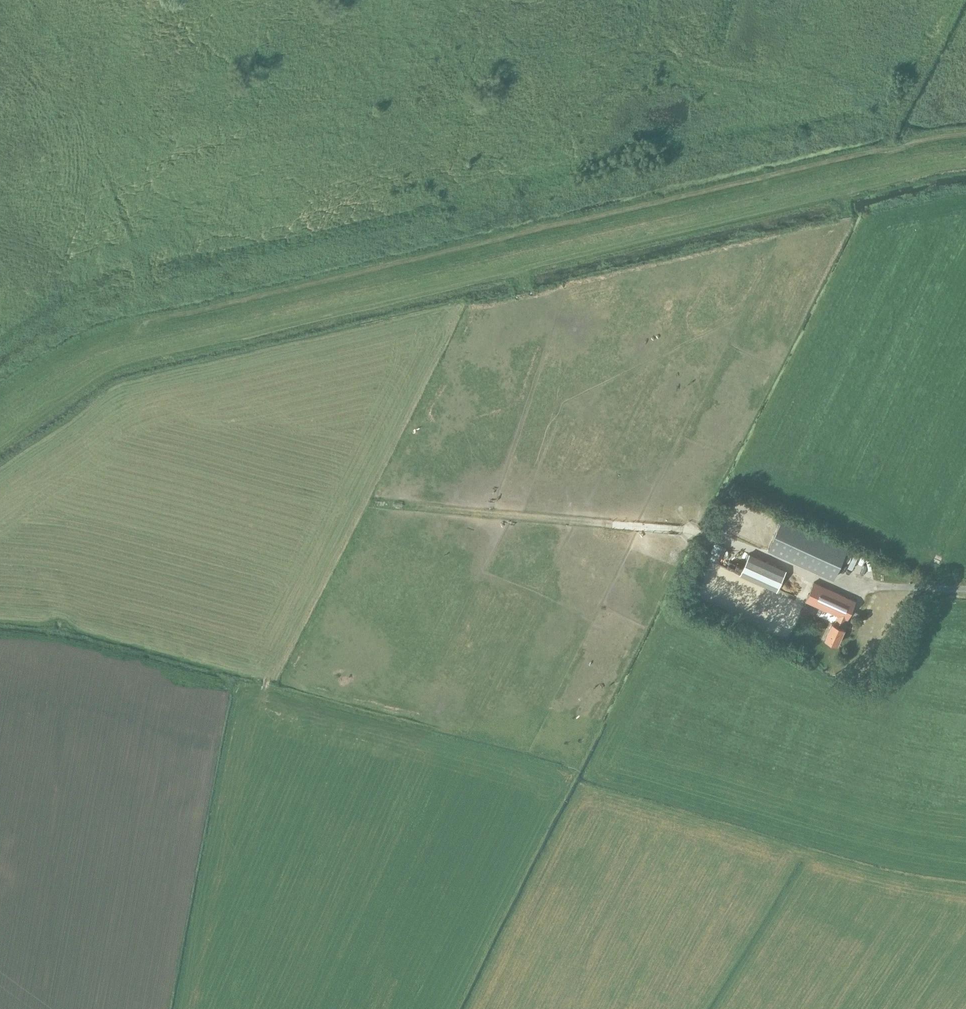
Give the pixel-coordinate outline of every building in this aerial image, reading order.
[(781,518),(767,548),(833,578),(847,548),(781,518)] [(786,570),(749,552),(738,574),(776,591),(786,570)] [(800,591),(797,576),(788,577),(790,592),(800,591)] [(831,622),(824,638),(837,644),(844,628),(841,627),(845,619),(847,620),(856,601),(813,582),(805,600),(837,615),(834,623),(831,622)]
